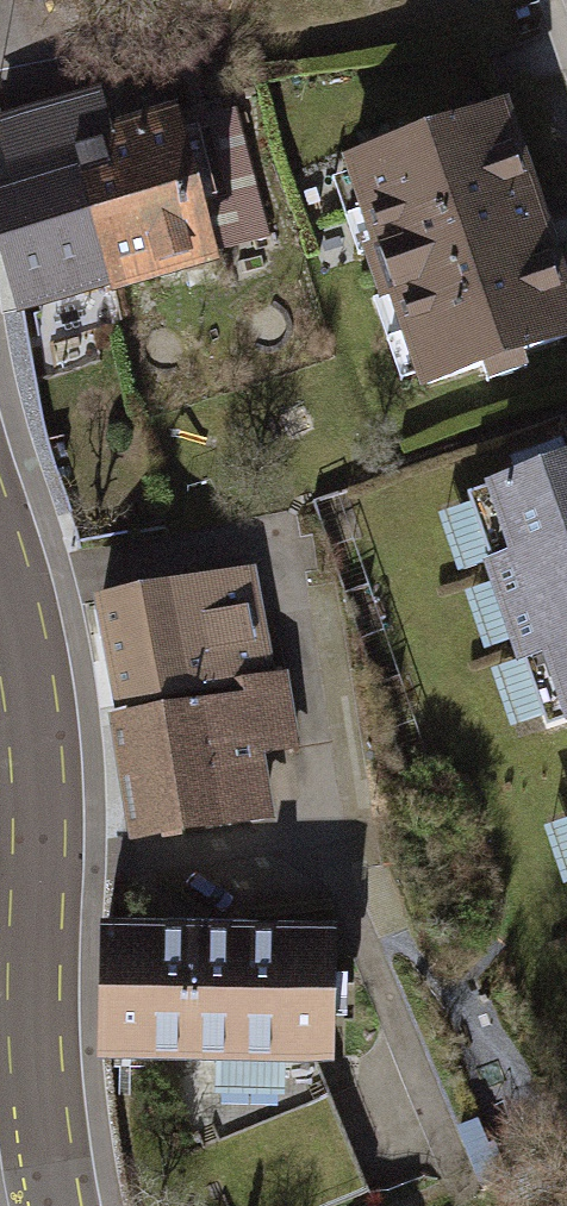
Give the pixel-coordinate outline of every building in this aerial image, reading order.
[(100,87),(55,100),(107,288),(109,293),(216,260),(176,105),(108,122),(100,87)] [(107,288),(55,100),(0,116),(0,149),(10,182),(0,185),(0,270),(13,313),(107,288)] [(502,101),(337,157),(413,383),(566,331),(566,295),(502,101)] [(463,494),(537,724),(566,715),(566,460),(463,494)] [(254,562),(87,593),(115,712),(242,691),(240,680),(275,673),(254,562)] [(298,751),(284,672),(275,673),(240,680),(242,691),(115,712),(107,713),(133,842),(272,818),(264,757),(298,751)] [(558,807),(566,834),(566,804),(558,807)] [(328,1068),(333,928),(98,924),(93,1059),(328,1068)]
